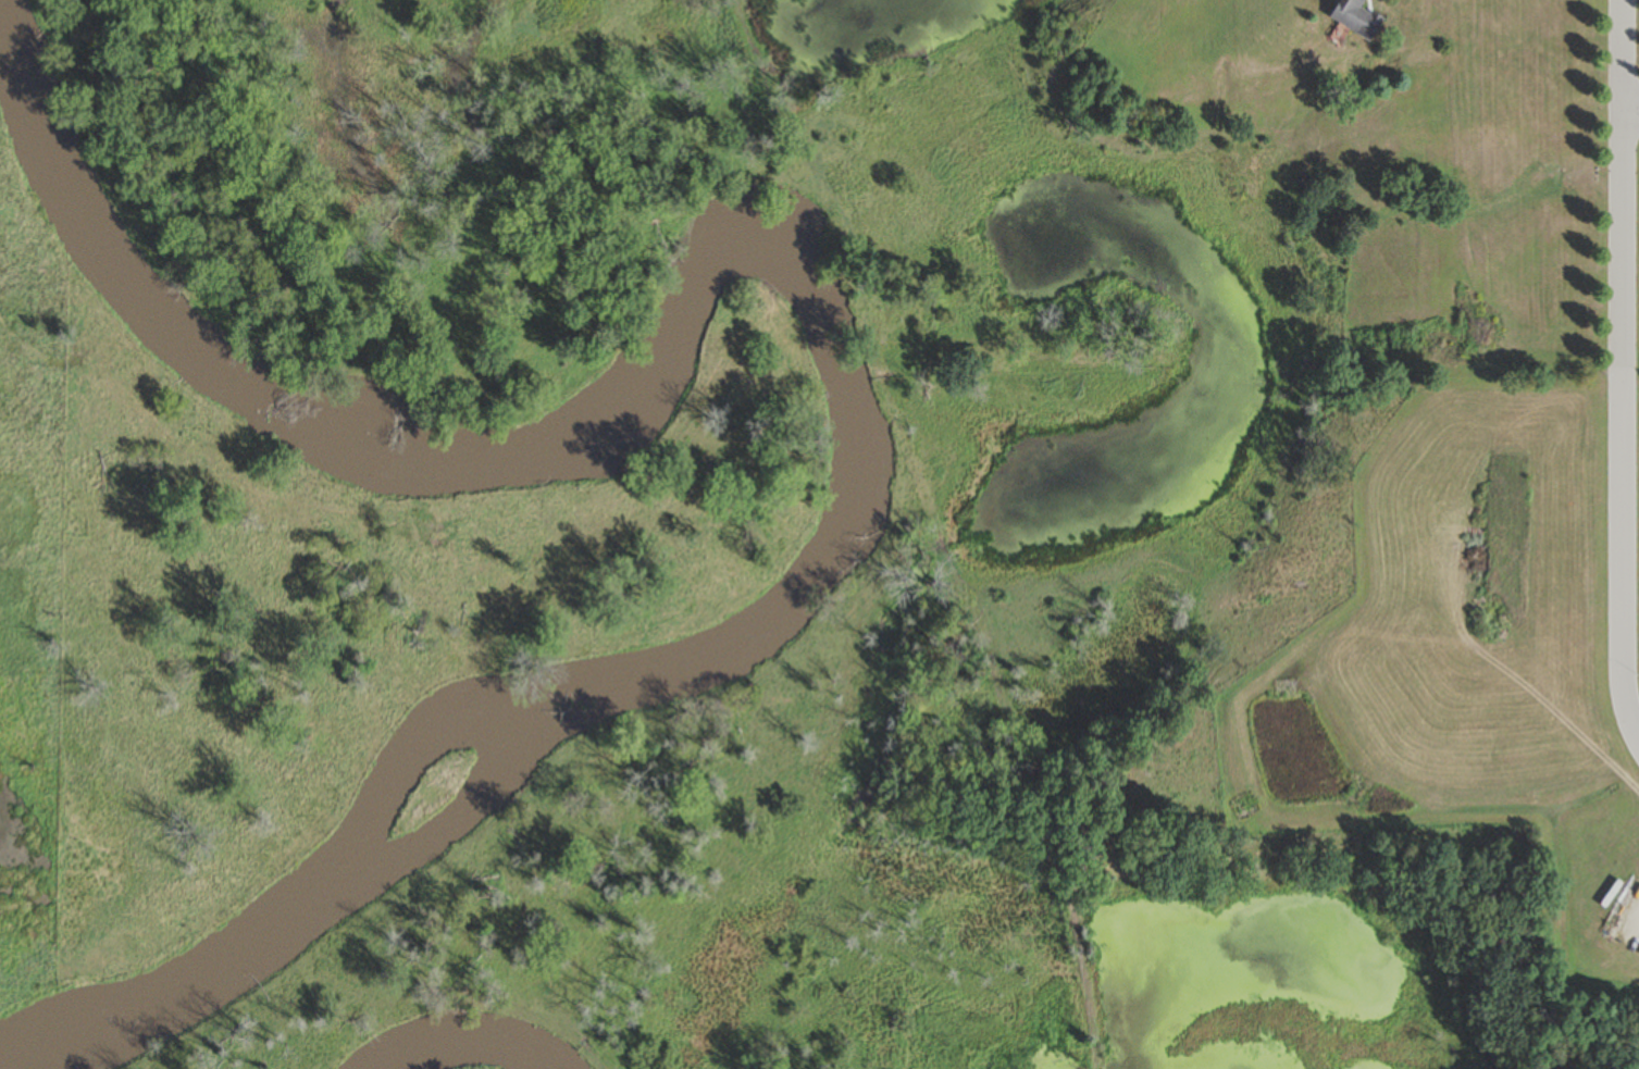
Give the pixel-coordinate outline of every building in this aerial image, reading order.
[(1367,42),(1380,19),(1357,5),(1361,0),(1336,0),(1326,17),(1367,42)]
